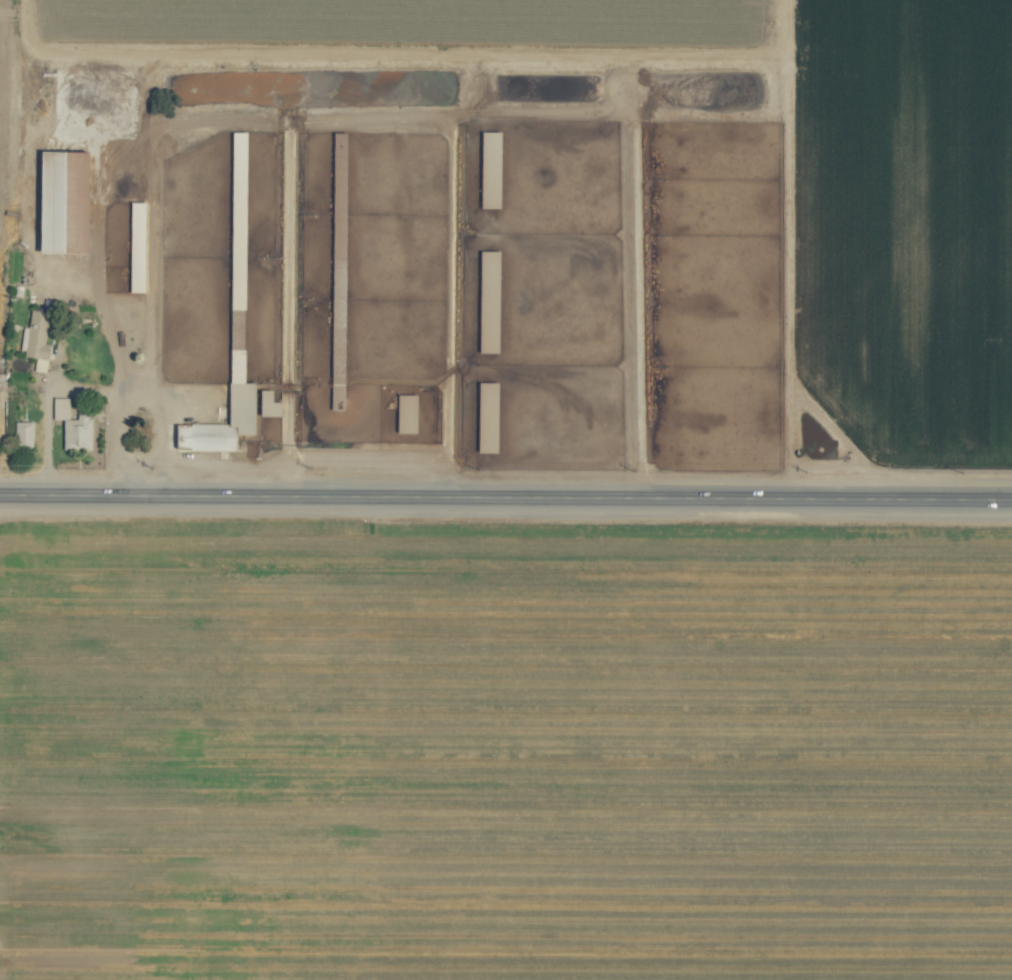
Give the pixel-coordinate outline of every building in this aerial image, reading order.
[(258,435),(258,382),(232,382),(232,423),(180,423),(180,449),(238,449),(238,435),(258,435)] [(276,389),(264,389),(264,415),(284,416),(284,401),(276,401),(276,389)] [(71,398),(55,398),(55,419),(65,419),(65,449),(93,449),(93,414),(79,414),(79,419),(71,419),(71,398)] [(35,422),(17,422),(17,448),(34,448),(35,422)]
